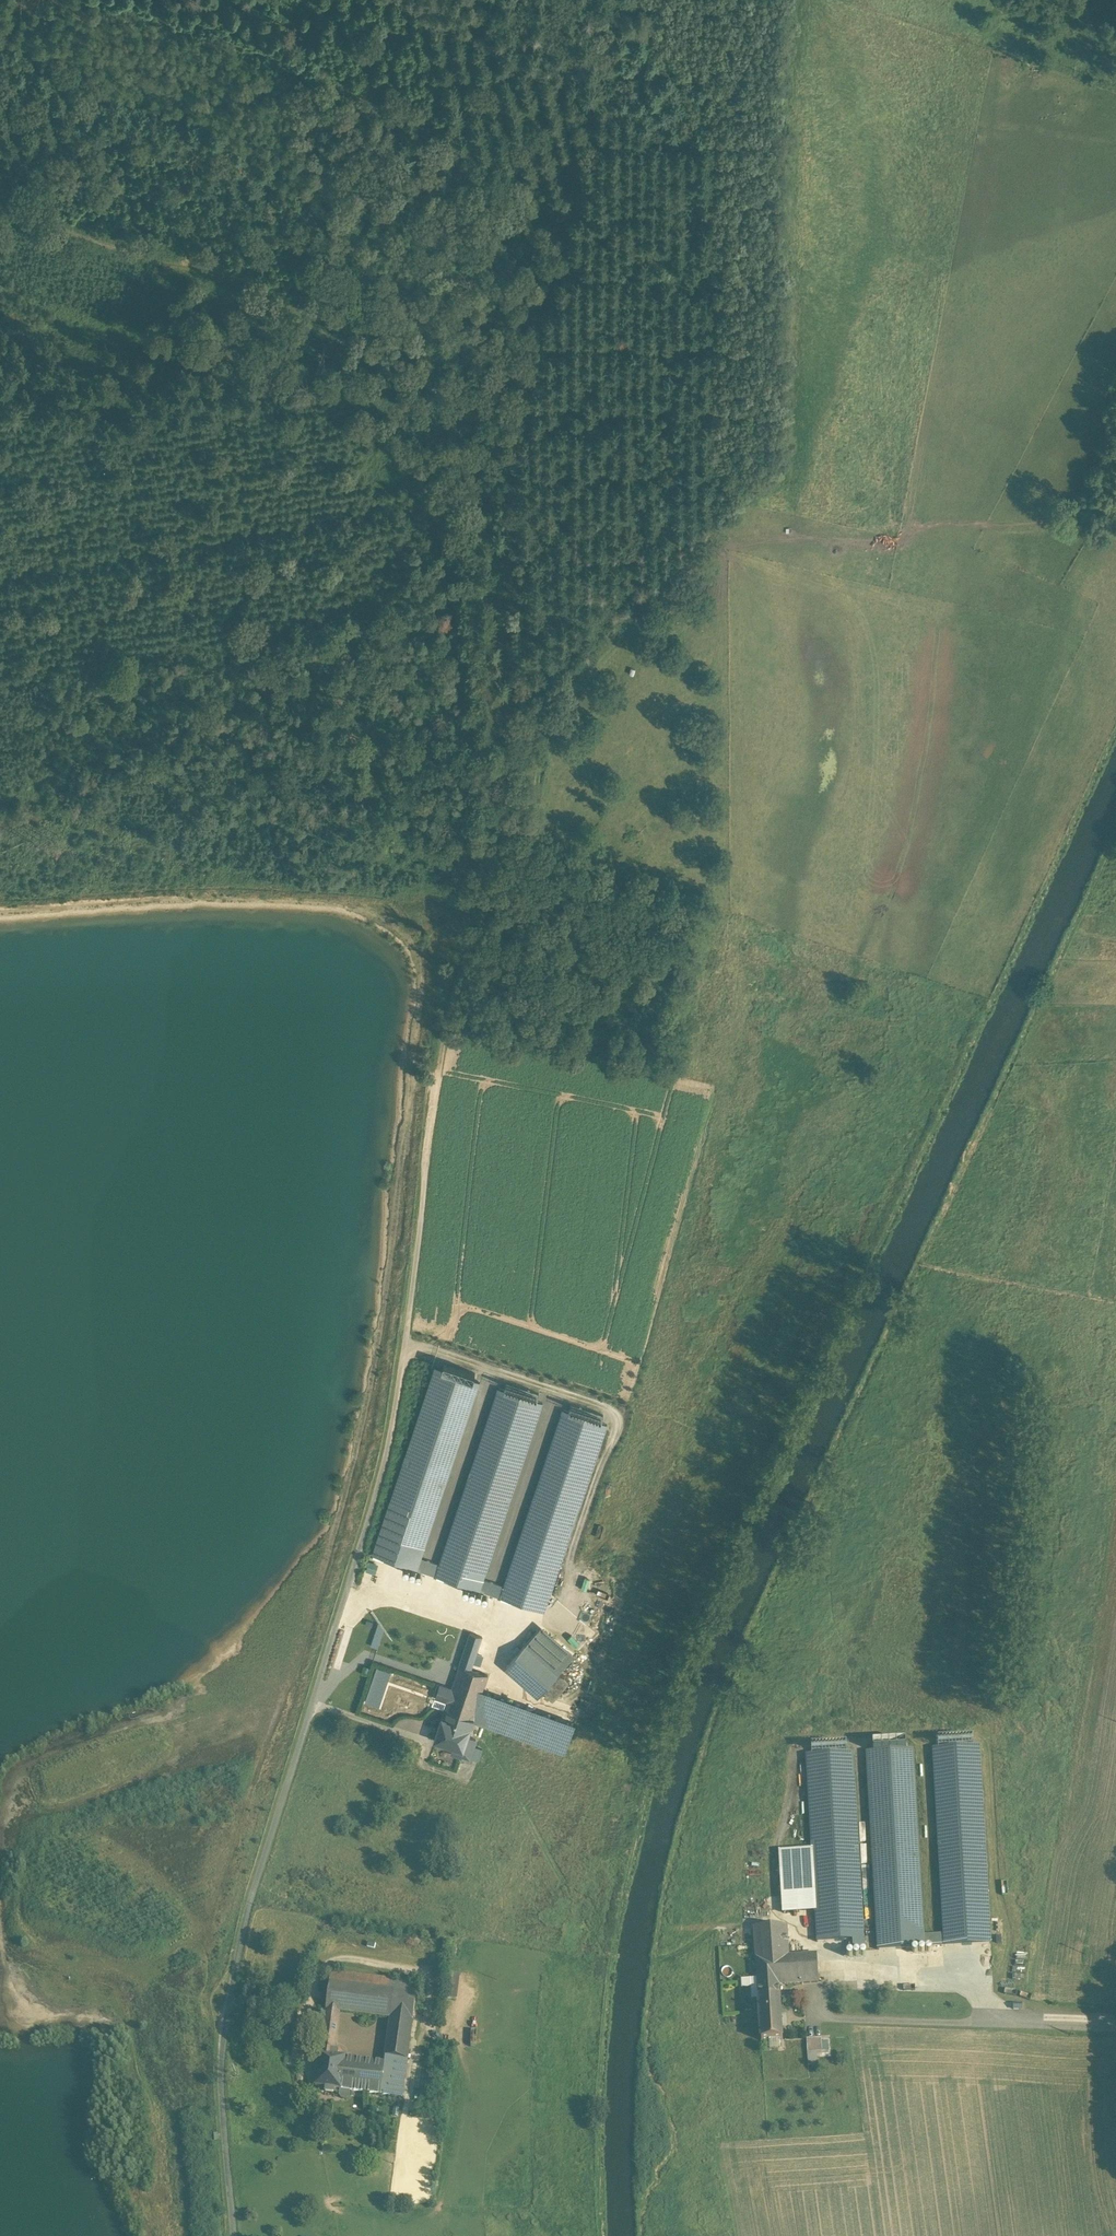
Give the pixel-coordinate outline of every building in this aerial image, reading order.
[(435,1366),(373,1553),(437,1572),(440,1564),(421,1558),(480,1380),(473,1378),(476,1372),(444,1361),(442,1368),(435,1366)] [(506,1387),(498,1385),(440,1564),(437,1572),(482,1587),(485,1578),(543,1402),(536,1400),(538,1392),(508,1382),(506,1387)] [(571,1412),(564,1409),(503,1584),(500,1594),(545,1609),(609,1423),(602,1421),(604,1414),(574,1403),(571,1412)] [(423,1571),(405,1566),(403,1570),(421,1576),(423,1571)] [(503,1584),(485,1578),(482,1587),(500,1594),(503,1584)] [(542,1624),(505,1667),(538,1696),(575,1653),(542,1624)] [(471,1631),(460,1665),(471,1668),(482,1635),(471,1631)] [(460,1665),(459,1664),(452,1688),(480,1698),(483,1690),(488,1674),(471,1668),(460,1665)] [(367,1698),(383,1703),(394,1670),(378,1665),(367,1698)] [(452,1688),(441,1684),(437,1696),(448,1700),(442,1717),(471,1727),(473,1720),(473,1719),(480,1698),(452,1688)] [(576,1723),(483,1690),(480,1698),(473,1719),(473,1720),(565,1753),(576,1723)] [(471,1727),(442,1717),(435,1739),(454,1745),(463,1748),(468,1735),(471,1727)] [(476,1738),(468,1735),(463,1748),(464,1748),(462,1755),(470,1757),(476,1738)] [(906,1744),(873,1745),(873,1752),(866,1753),(878,1950),(942,1946),(942,1935),(924,1936),(913,1750),(906,1750),(906,1744)] [(463,1748),(454,1745),(452,1750),(453,1753),(461,1756),(462,1755),(464,1748),(463,1748)] [(858,1812),(856,1753),(848,1753),(848,1756),(845,1756),(845,1764),(841,1764),(841,1771),(841,1780),(845,1780),(845,1812),(858,1812)] [(812,1830),(823,1829),(822,1788),(821,1755),(809,1756),(812,1830)] [(802,1850),(781,1851),(783,1896),(804,1895),(802,1850)] [(858,1876),(825,1878),(826,1894),(827,1915),(829,1953),(862,1951),(858,1876)] [(804,1895),(783,1896),(785,1918),(827,1915),(826,1894),(804,1895)] [(787,1926),(754,1928),(759,1999),(780,1998),(780,1997),(779,1986),(819,1983),(817,1954),(808,1955),(807,1948),(789,1950),(787,1926)] [(346,1974),(331,1972),(330,1982),(345,1984),(346,1974)] [(418,1984),(346,1974),(345,1984),(417,1994),(418,1984)] [(345,1984),(330,1982),(322,2041),(336,2042),(337,2034),(338,2027),(340,2012),(390,2019),(384,2064),(380,2094),(403,2097),(417,1994),(345,1984)] [(780,1998),(759,1999),(761,2042),(783,2041),(780,1998)] [(821,2039),(807,2039),(807,2052),(822,2051),(821,2039)] [(336,2042),(322,2041),(320,2055),(315,2086),(326,2088),(325,2092),(334,2093),(334,2089),(340,2089),(345,2058),(338,2057),(339,2052),(337,2050),(335,2050),(336,2042)] [(384,2064),(345,2058),(340,2089),(380,2094),(384,2064)]
